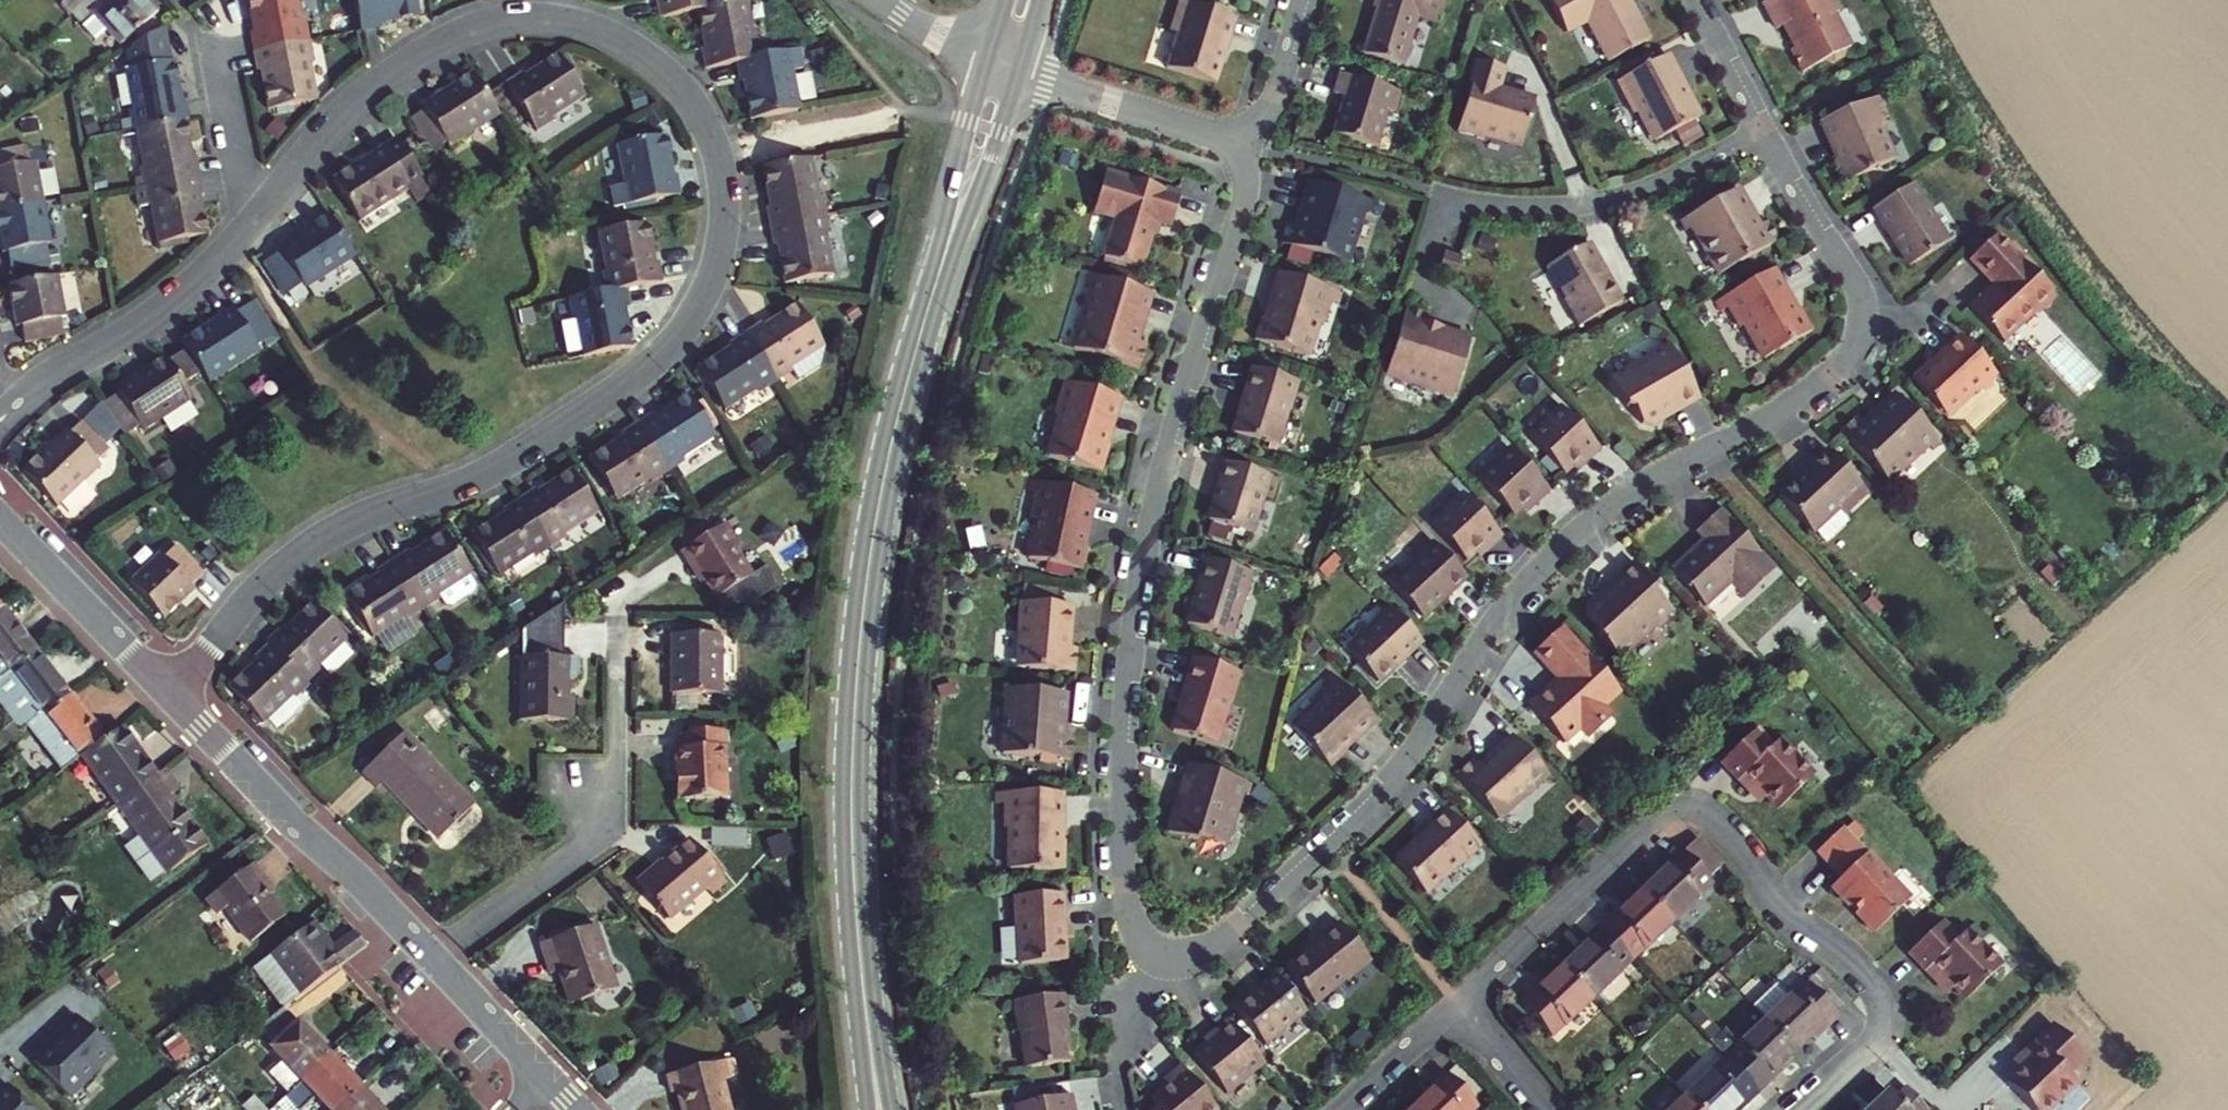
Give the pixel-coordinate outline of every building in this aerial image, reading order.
[(54,11),(63,21),(87,0),(67,0),(54,11)] [(117,48),(155,26),(132,0),(113,0),(100,12),(89,0),(87,0),(63,21),(78,38),(95,23),(117,48)] [(254,52),(310,41),(306,22),(303,23),(298,0),(247,0),(253,33),(250,33),(254,52)] [(361,31),(381,27),(380,24),(419,17),(416,0),(355,0),(361,31)] [(663,10),(701,2),(714,0),(661,0),(663,10)] [(709,60),(736,55),(765,49),(760,23),(757,24),(753,0),(714,0),(701,2),(709,40),(705,41),(709,60)] [(1376,9),(1363,54),(1401,65),(1403,60),(1408,58),(1411,48),(1409,44),(1407,44),(1416,17),(1437,23),(1444,0),(1379,0),(1376,9)] [(1565,32),(1586,21),(1607,61),(1648,40),(1627,0),(1548,0),(1565,32)] [(1762,4),(1776,30),(1783,26),(1795,48),(1790,51),(1801,73),(1825,60),(1832,63),(1842,58),(1844,50),(1850,47),(1833,14),(1839,12),(1833,0),(1769,0),(1762,4)] [(1225,48),(1234,18),(1179,2),(1170,32),(1176,34),(1166,68),(1214,83),(1220,62),(1216,60),(1220,47),(1225,48)] [(129,110),(132,129),(136,128),(185,119),(189,118),(185,99),(182,100),(174,61),(169,62),(162,28),(129,48),(133,69),(125,70),(132,109),(129,110)] [(310,41),(254,52),(257,71),(261,70),(268,109),(318,100),(310,61),(313,60),(310,41)] [(504,74),(538,125),(552,116),(549,111),(585,87),(556,44),(522,67),(520,64),(504,74)] [(797,44),(765,49),(736,55),(741,77),(745,76),(752,112),(804,102),(796,60),(800,59),(797,44)] [(1220,62),(1225,48),(1220,47),(1216,60),(1220,62)] [(1666,56),(1615,82),(1632,115),(1638,112),(1653,141),(1698,118),(1666,56)] [(1497,91),(1504,70),(1475,61),(1468,83),(1470,84),(1456,132),(1483,140),(1484,139),(1485,133),(1502,138),(1506,145),(1523,136),(1534,100),(1511,93),(1510,95),(1497,91)] [(501,111),(474,71),(427,103),(429,107),(414,117),(436,149),(448,140),(451,144),(501,111)] [(1399,91),(1339,73),(1333,94),(1343,97),(1332,134),(1374,147),(1385,110),(1392,112),(1399,91)] [(1878,101),(1871,105),(1876,114),(1883,111),(1878,101)] [(1871,105),(1819,130),(1832,156),(1837,153),(1843,166),(1838,168),(1833,170),(1843,191),(1893,166),(1878,134),(1884,131),(1876,114),(1871,105)] [(143,186),(200,175),(196,156),(193,157),(185,119),(136,128),(143,166),(140,167),(143,186)] [(1485,133),(1484,139),(1506,145),(1502,138),(1485,133)] [(612,145),(619,182),(610,184),(613,202),(678,190),(675,172),(670,173),(662,135),(612,145)] [(1519,149),(1523,136),(1506,145),(1519,149)] [(46,196),(38,156),(33,157),(29,141),(0,147),(0,205),(46,196)] [(425,173),(404,141),(385,154),(381,147),(336,177),(365,221),(414,189),(418,194),(432,185),(425,173)] [(813,149),(763,158),(770,197),(767,198),(770,217),(828,206),(825,189),(821,190),(813,149)] [(1837,153),(1832,156),(1838,168),(1843,166),(1837,153)] [(1180,195),(1104,172),(1092,212),(1114,219),(1102,257),(1141,268),(1151,234),(1155,221),(1160,223),(1170,226),(1180,195)] [(158,244),(208,234),(200,195),(203,195),(200,175),(143,186),(135,188),(139,206),(151,204),(158,244)] [(1361,210),(1364,200),(1306,182),(1297,210),(1301,211),(1297,224),(1286,221),(1279,242),(1345,263),(1361,210)] [(1913,183),(1871,210),(1887,235),(1888,234),(1908,266),(1946,242),(1926,211),(1930,209),(1913,183)] [(1778,241),(1767,221),(1757,226),(1753,229),(1746,217),(1751,215),(1736,189),(1686,218),(1691,227),(1718,275),(1778,241)] [(13,266),(52,258),(49,238),(53,237),(46,196),(0,205),(0,239),(2,248),(9,247),(13,266)] [(1372,202),(1364,200),(1361,210),(1368,213),(1372,202)] [(828,206),(770,217),(775,239),(780,238),(786,272),(834,263),(827,224),(832,223),(828,206)] [(1926,211),(1946,242),(1949,240),(1930,209),(1926,211)] [(357,253),(329,210),(277,244),(280,250),(267,258),(288,290),(302,281),(305,287),(357,253)] [(1751,215),(1746,217),(1753,229),(1757,226),(1751,215)] [(1691,227),(1686,218),(1679,222),(1684,231),(1691,227)] [(626,283),(664,276),(660,256),(656,257),(649,221),(597,232),(605,267),(602,268),(606,287),(626,283)] [(1160,223),(1155,221),(1151,234),(1156,236),(1160,223)] [(1888,234),(1887,235),(1906,267),(1908,266),(1888,234)] [(1986,288),(1968,305),(2003,343),(2021,326),(2019,324),(2035,310),(2043,309),(2049,304),(2049,296),(2052,294),(2035,276),(2039,272),(2011,242),(2008,246),(1996,234),(1969,259),(1996,288),(1990,293),(1986,288)] [(1586,244),(1548,266),(1566,298),(1563,300),(1578,326),(1622,301),(1607,275),(1605,276),(1586,244)] [(1443,253),(1437,272),(1454,277),(1460,258),(1443,253)] [(1775,267),(1725,296),(1730,305),(1742,326),(1748,323),(1767,356),(1816,329),(1803,306),(1799,309),(1794,311),(1788,300),(1792,297),(1775,267)] [(61,271),(13,280),(21,323),(26,322),(30,340),(68,332),(63,311),(68,310),(61,271)] [(1333,290),(1278,274),(1268,306),(1273,308),(1269,321),(1264,320),(1260,318),(1253,340),(1306,356),(1317,322),(1323,324),(1330,301),(1333,290)] [(1086,275),(1083,285),(1091,288),(1094,277),(1086,275)] [(1091,288),(1072,348),(1138,369),(1146,344),(1135,341),(1130,339),(1134,325),(1139,327),(1149,294),(1094,277),(1091,288)] [(577,318),(583,351),(633,341),(626,304),(630,303),(626,283),(606,287),(568,295),(573,319),(577,318)] [(1333,290),(1330,301),(1338,303),(1341,293),(1333,290)] [(762,312),(745,323),(777,374),(795,362),(802,373),(823,360),(823,337),(797,296),(765,317),(762,312)] [(1730,305),(1725,296),(1718,300),(1723,309),(1730,305)] [(1799,309),(1792,297),(1788,300),(1794,311),(1799,309)] [(231,305),(182,336),(189,347),(204,369),(209,378),(259,347),(256,342),(271,332),(249,298),(233,308),(231,305)] [(1273,308),(1268,306),(1264,320),(1269,321),(1273,308)] [(1427,315),(1405,308),(1389,361),(1398,378),(1422,385),(1421,385),(1424,390),(1432,393),(1437,390),(1437,389),(1453,394),(1470,339),(1437,329),(1436,334),(1422,330),(1424,325),(1427,315)] [(762,384),(777,374),(745,323),(727,335),(730,339),(698,359),(726,402),(759,381),(762,384)] [(1139,327),(1134,325),(1130,339),(1135,341),(1139,327)] [(1424,325),(1422,330),(1436,334),(1437,329),(1424,325)] [(1938,409),(1946,418),(1955,409),(1973,392),(1975,394),(1979,391),(1980,391),(1986,391),(1992,386),(1992,380),(1992,379),(1996,375),(1959,336),(1939,355),(1940,357),(1929,367),(1927,365),(1926,364),(1910,380),(1938,409)] [(1648,356),(1608,379),(1625,408),(1632,410),(1640,424),(1656,428),(1658,420),(1660,412),(1674,405),(1677,409),(1697,398),(1668,345),(1663,348),(1662,348),(1657,346),(1649,351),(1648,356)] [(204,369),(189,347),(172,358),(187,380),(204,369)] [(193,390),(187,380),(172,358),(166,348),(116,380),(119,384),(103,394),(123,425),(139,415),(144,421),(193,390)] [(1940,357),(1939,355),(1927,365),(1929,367),(1940,357)] [(1385,374),(1384,378),(1424,390),(1421,385),(1422,385),(1398,378),(1389,361),(1385,374)] [(1298,383),(1250,368),(1241,397),(1243,397),(1232,433),(1277,447),(1288,412),(1289,412),(1298,383)] [(1122,400),(1067,383),(1057,417),(1064,419),(1052,458),(1105,474),(1113,447),(1109,445),(1104,444),(1107,431),(1112,433),(1122,400)] [(651,405),(636,415),(670,465),(683,457),(679,451),(714,429),(686,387),(654,409),(651,405)] [(1437,390),(1432,393),(1452,399),(1453,394),(1437,389),(1437,390)] [(1934,437),(1895,395),(1873,415),(1877,418),(1867,428),(1863,424),(1856,416),(1839,431),(1886,482),(1926,445),(1934,437)] [(1674,405),(1660,412),(1658,420),(1677,409),(1674,405)] [(1560,407),(1528,437),(1563,475),(1572,466),(1579,460),(1584,465),(1600,450),(1560,407)] [(670,465),(636,415),(615,429),(617,432),(588,451),(616,493),(646,473),(649,479),(670,465)] [(1863,424),(1867,428),(1877,418),(1873,415),(1863,424)] [(62,426),(20,466),(55,503),(97,462),(91,456),(103,444),(79,419),(67,430),(62,426)] [(1112,433),(1107,431),(1104,444),(1109,445),(1112,433)] [(1934,437),(1926,445),(1931,451),(1940,443),(1934,437)] [(1509,449),(1477,478),(1512,516),(1521,508),(1529,501),(1533,506),(1549,491),(1509,449)] [(1793,481),(1777,496),(1811,532),(1837,508),(1842,513),(1865,492),(1827,450),(1804,471),(1807,475),(1797,484),(1793,481)] [(1579,460),(1572,466),(1577,472),(1584,465),(1579,460)] [(1271,477),(1223,462),(1216,485),(1218,485),(1207,520),(1223,525),(1250,533),(1260,498),(1264,500),(1271,477)] [(598,504),(571,464),(537,487),(534,482),(521,490),(554,539),(564,532),(562,528),(598,504)] [(1804,471),(1793,481),(1797,484),(1807,475),(1804,471)] [(1034,494),(1037,483),(1029,481),(1026,492),(1034,494)] [(1085,532),(1093,496),(1037,483),(1034,494),(1028,519),(1035,521),(1026,558),(1081,571),(1087,546),(1082,545),(1077,544),(1080,530),(1085,532)] [(554,539),(521,490),(506,501),(508,504),(472,528),(499,568),(534,545),(537,550),(554,539)] [(1462,494),(1430,524),(1465,562),(1474,553),(1481,547),(1486,552),(1502,537),(1462,494)] [(1529,501),(1521,508),(1526,513),(1533,506),(1529,501)] [(1773,569),(1718,509),(1695,531),(1703,539),(1706,543),(1697,551),(1694,547),(1670,570),(1703,606),(1729,581),(1744,597),(1773,569)] [(1223,525),(1207,520),(1203,534),(1219,539),(1223,525)] [(739,545),(725,523),(681,552),(701,583),(704,580),(720,605),(749,605),(780,585),(767,565),(752,575),(734,548),(739,545)] [(393,556),(426,607),(441,597),(438,592),(471,571),(444,529),(410,551),(407,547),(393,556)] [(1082,545),(1085,532),(1080,530),(1077,544),(1082,545)] [(1706,543),(1703,539),(1694,547),(1697,551),(1706,543)] [(1417,561),(1390,585),(1420,617),(1447,592),(1448,594),(1466,578),(1431,541),(1414,557),(1417,561)] [(156,552),(127,580),(162,616),(191,588),(186,583),(201,569),(174,542),(160,556),(156,552)] [(1481,547),(1474,553),(1479,559),(1486,552),(1481,547)] [(426,607),(393,556),(375,568),(378,572),(344,593),(371,635),(404,614),(407,618),(426,607)] [(1252,574),(1203,559),(1195,588),(1197,589),(1186,624),(1228,637),(1239,602),(1243,603),(1252,574)] [(1658,589),(1635,564),(1610,587),(1614,591),(1602,602),(1594,602),(1586,601),(1585,615),(1597,628),(1597,636),(1619,660),(1651,630),(1652,631),(1657,631),(1664,624),(1665,619),(1664,619),(1667,615),(1649,596),(1658,589)] [(1023,586),(1021,602),(1053,605),(1054,591),(1023,586)] [(1610,587),(1594,602),(1602,602),(1614,591),(1610,587)] [(1021,602),(1018,602),(1015,630),(1018,631),(1023,631),(1021,649),(1016,654),(1028,668),(1074,672),(1076,648),(1068,648),(1072,606),(1053,605),(1021,602)] [(562,657),(563,604),(522,630),(521,680),(525,680),(524,698),(528,698),(527,720),(573,721),(573,696),(566,696),(566,680),(573,680),(578,675),(580,657),(562,657)] [(281,631),(269,643),(271,644),(309,684),(320,673),(316,669),(346,640),(313,605),(284,634),(281,631)] [(2,607),(0,609),(0,679),(10,672),(38,651),(2,607)] [(1422,644),(1388,607),(1370,623),(1373,626),(1347,651),(1377,683),(1403,658),(1405,660),(1422,644)] [(1559,627),(1532,652),(1557,679),(1561,684),(1554,691),(1549,686),(1528,706),(1562,742),(1578,727),(1586,735),(1609,714),(1601,706),(1618,690),(1605,677),(1596,667),(1559,627)] [(721,634),(672,634),(672,693),(721,693),(721,634)] [(309,684),(271,644),(256,660),(260,665),(233,691),(266,724),(292,699),(296,703),(312,687),(309,684)] [(15,722),(0,733),(0,742),(4,747),(25,730),(23,728),(28,724),(30,726),(72,694),(38,651),(10,672),(0,679),(0,701),(15,722)] [(1028,668),(1016,654),(1015,667),(1028,668)] [(1240,673),(1191,658),(1182,690),(1184,690),(1171,731),(1213,744),(1226,703),(1230,705),(1240,673)] [(1600,664),(1596,667),(1605,677),(1609,674),(1600,664)] [(1321,679),(1327,686),(1335,678),(1329,672),(1321,679)] [(1318,703),(1292,728),(1330,769),(1346,753),(1342,749),(1339,746),(1349,736),(1353,740),(1374,720),(1335,678),(1327,686),(1313,699),(1318,703)] [(1557,679),(1549,686),(1554,691),(1561,684),(1557,679)] [(1063,694),(1006,689),(1001,754),(1069,760),(1071,738),(1060,737),(1055,736),(1056,722),(1061,723),(1063,694)] [(107,737),(72,694),(30,726),(63,769),(82,754),(107,737)] [(157,773),(122,726),(107,737),(82,754),(118,802),(157,773)] [(1758,778),(1769,790),(1782,804),(1817,771),(1783,734),(1774,744),(1757,726),(1724,756),(1751,785),(1758,778)] [(675,748),(676,800),(727,797),(723,729),(704,730),(688,731),(683,731),(683,748),(675,748)] [(439,838),(473,806),(403,733),(362,772),(377,788),(384,781),(439,838)] [(1349,736),(1339,746),(1342,749),(1353,740),(1349,736)] [(1472,759),(1455,775),(1495,819),(1523,794),(1526,797),(1548,777),(1512,737),(1490,758),(1493,761),(1483,771),(1480,768),(1472,759)] [(1490,758),(1480,768),(1483,771),(1493,761),(1490,758)] [(1243,783),(1188,766),(1180,794),(1185,795),(1181,809),(1176,807),(1167,834),(1197,843),(1198,838),(1224,845),(1240,793),(1243,783)] [(207,844),(171,795),(180,789),(164,768),(157,773),(118,802),(141,834),(127,844),(154,881),(167,871),(168,872),(207,844)] [(1758,778),(1751,785),(1762,796),(1769,790),(1758,778)] [(1251,785),(1243,783),(1240,793),(1248,796),(1251,785)] [(1002,804),(1002,793),(994,793),(994,804),(1002,804)] [(1060,794),(1002,793),(1002,804),(1002,828),(1009,828),(1009,870),(1064,870),(1064,841),(1060,841),(1054,841),(1054,828),(1060,828),(1060,794)] [(1185,795),(1180,794),(1176,807),(1181,809),(1185,795)] [(1446,810),(1424,831),(1426,832),(1394,861),(1424,893),(1455,865),(1458,868),(1480,847),(1446,810)] [(1909,900),(1842,828),(1818,849),(1844,878),(1835,886),(1876,931),(1909,900)] [(704,885),(711,893),(725,881),(690,840),(638,884),(667,917),(704,885)] [(1668,923),(1710,885),(1678,850),(1660,866),(1665,871),(1641,893),(1668,923)] [(253,863),(206,898),(217,913),(225,907),(250,942),(285,915),(270,895),(262,884),(266,881),(253,863)] [(274,892),(266,881),(262,884),(270,895),(274,892)] [(1620,903),(1595,926),(1627,961),(1668,923),(1641,893),(1624,908),(1620,903)] [(1061,894),(1011,897),(1013,927),(1017,927),(1019,964),(1063,962),(1061,924),(1063,924),(1061,894)] [(25,922),(9,900),(0,907),(0,940),(25,922)] [(326,951),(320,942),(324,939),(312,923),(254,966),(284,1007),(367,945),(354,930),(330,948),(326,951)] [(1370,961),(1338,923),(1315,942),(1316,944),(1285,970),(1313,1004),(1344,978),(1347,981),(1370,961)] [(570,1004),(615,989),(594,925),(538,944),(548,974),(559,970),(570,1004)] [(1586,999),(1627,961),(1595,926),(1583,937),(1588,943),(1559,969),(1586,999)] [(1951,943),(1936,926),(1904,956),(1929,982),(1934,976),(1946,988),(1960,1003),(1994,970),(1960,934),(1951,943)] [(330,948),(324,939),(320,942),(326,951),(330,948)] [(1551,1030),(1586,999),(1559,969),(1540,986),(1535,981),(1519,996),(1551,1030)] [(1799,981),(1831,1016),(1846,1003),(1814,969),(1799,981)] [(1302,1008),(1272,972),(1231,1006),(1261,1042),(1302,1008)] [(1940,994),(1946,988),(1934,976),(1929,982),(1940,994)] [(1753,1017),(1785,1051),(1815,1024),(1818,1028),(1831,1016),(1796,978),(1777,995),(1765,982),(1741,1003),(1753,1017)] [(1062,995),(1012,1001),(1016,1031),(1021,1031),(1025,1068),(1069,1062),(1064,1025),(1066,1025),(1062,995)] [(329,1054),(284,1007),(259,1026),(271,1039),(273,1037),(278,1041),(271,1048),(301,1080),(329,1054)] [(78,1017),(33,1060),(68,1097),(113,1053),(78,1017)] [(1711,1054),(1746,1093),(1774,1068),(1770,1064),(1785,1051),(1753,1017),(1711,1054)] [(1205,1043),(1192,1053),(1225,1093),(1262,1063),(1226,1018),(1209,1032),(1213,1036),(1205,1043)] [(2054,1025),(2023,1054),(2030,1061),(2019,1071),(2007,1082),(2033,1109),(2047,1109),(2076,1082),(2067,1073),(2084,1056),(2054,1025)] [(271,1039),(259,1026),(254,1030),(267,1043),(271,1039)] [(1201,1038),(1205,1043),(1213,1036),(1209,1032),(1201,1038)] [(329,1054),(301,1080),(285,1096),(298,1109),(301,1109),(316,1096),(329,1109),(334,1109),(359,1086),(329,1054)] [(1686,1109),(1721,1109),(1732,1100),(1735,1103),(1746,1093),(1711,1054),(1669,1092),(1686,1109)] [(2030,1061),(2023,1054),(2013,1064),(2019,1071),(2030,1061)] [(719,1070),(735,1066),(733,1058),(717,1062),(719,1070)] [(682,1109),(729,1109),(722,1080),(738,1076),(735,1066),(719,1070),(717,1062),(668,1074),(673,1093),(678,1091),(682,1109)] [(1179,1065),(1162,1079),(1167,1084),(1160,1090),(1150,1098),(1160,1109),(1216,1109),(1179,1065)] [(1470,1106),(1438,1071),(1420,1088),(1424,1092),(1404,1109),(1466,1109),(1470,1106)] [(1167,1084),(1162,1079),(1155,1085),(1160,1090),(1167,1084)] [(0,1092),(0,1109),(33,1109),(8,1084),(0,1092)] [(1906,1085),(1894,1097),(1887,1089),(1865,1109),(1928,1109),(1929,1109),(1906,1085)] [(334,1109),(382,1109),(359,1086),(334,1109)] [(1669,1092),(1650,1109),(1686,1109),(1669,1092)] [(1014,1106),(1015,1109),(1074,1109),(1071,1095),(1014,1106)] [(254,1096),(243,1106),(247,1109),(267,1109),(254,1096)] [(285,1096),(271,1109),(298,1109),(285,1096)]
